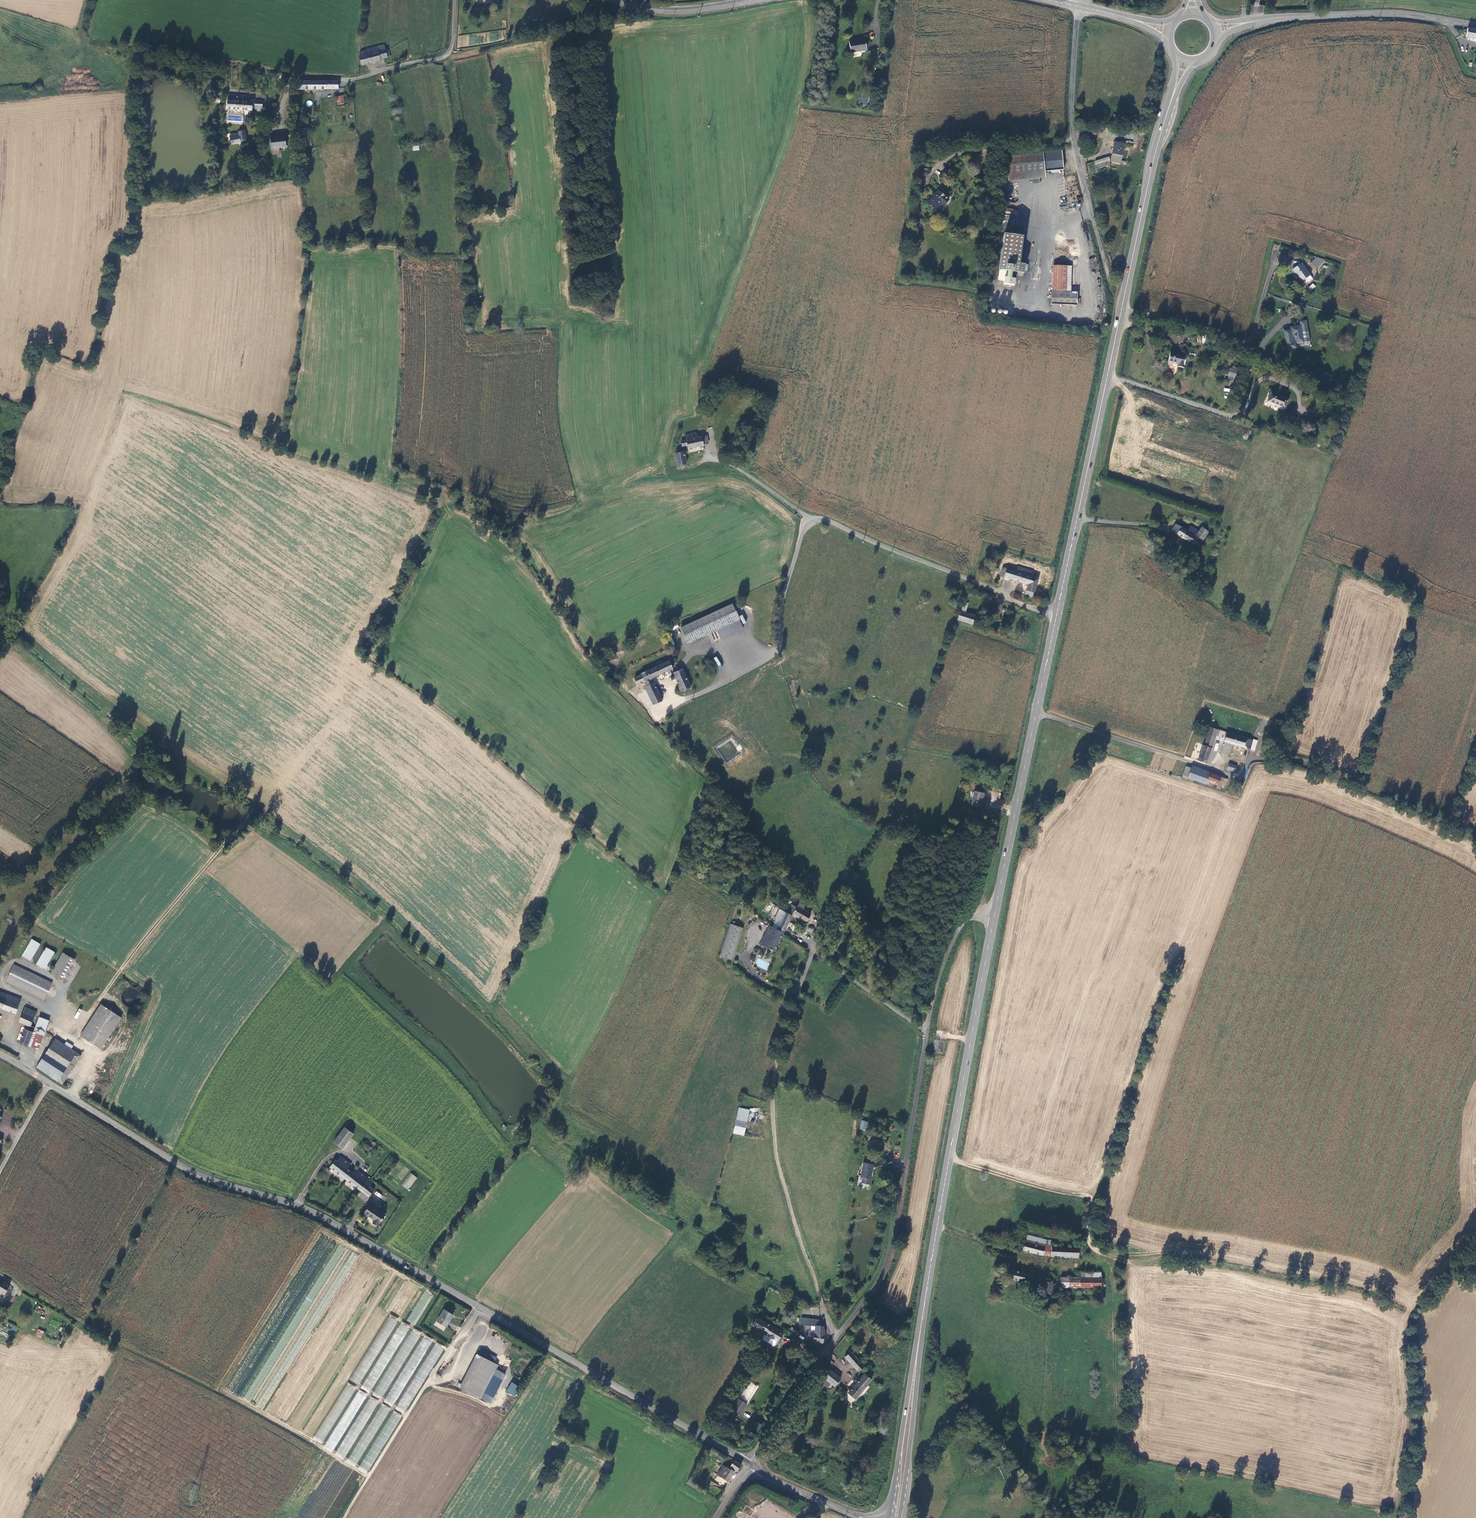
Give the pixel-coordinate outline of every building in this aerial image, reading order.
[(1467,29),(1466,37),(1475,39),(1475,30),(1467,29)] [(849,40),(850,52),(869,50),(868,38),(849,40)] [(369,55),(361,57),(362,61),(360,61),(362,70),(382,65),(383,63),(388,62),(387,58),(387,55),(381,57),(379,52),(368,54),(369,55)] [(339,90),(339,85),(338,85),(298,85),(298,94),(332,94),(332,91),(339,90)] [(336,96),(337,105),(345,104),(343,95),(336,96)] [(860,95),(859,104),(867,105),(869,97),(860,95)] [(230,100),(229,114),(253,116),(254,106),(249,105),(249,101),(230,100)] [(1114,142),(1110,162),(1121,164),(1125,144),(1114,142)] [(292,143),(277,144),(278,153),(293,152),(292,143)] [(1061,151),(1050,152),(1004,157),(1007,176),(1051,171),(1056,170),(1056,173),(1059,173),(1058,171),(1063,170),(1061,151)] [(1109,156),(1095,161),(1096,165),(1110,161),(1109,156)] [(938,191),(928,204),(936,210),(941,203),(944,206),(949,200),(938,191)] [(1001,234),(996,280),(1003,281),(1002,285),(1013,286),(1014,280),(1010,279),(1011,273),(1016,274),(1017,264),(1020,236),(1017,236),(1017,232),(1008,231),(1007,235),(1001,234)] [(1325,260),(1317,258),(1312,263),(1317,268),(1325,260)] [(1303,281),(1306,285),(1313,279),(1310,276),(1310,275),(1301,263),(1292,270),(1302,282),(1303,281)] [(1069,266),(1054,266),(1053,292),(1068,292),(1069,266)] [(1068,292),(1053,292),(1053,305),(1078,306),(1079,293),(1068,292)] [(1306,320),(1300,321),(1300,325),(1293,326),(1290,327),(1290,329),(1284,330),(1287,350),(1296,348),(1296,344),(1310,342),(1306,320)] [(1187,355),(1170,352),(1168,362),(1179,364),(1179,368),(1184,368),(1187,355)] [(1228,381),(1235,381),(1236,368),(1229,368),(1228,381)] [(1321,378),(1317,387),(1323,390),(1327,381),(1321,378)] [(1289,398),(1271,392),(1267,402),(1284,409),(1289,398)] [(696,433),(684,435),(685,441),(680,442),(682,447),(686,446),(687,449),(698,446),(703,445),(701,437),(697,438),(696,433)] [(685,465),(683,452),(682,452),(675,454),(677,466),(685,465)] [(1187,532),(1176,525),(1172,531),(1184,538),(1191,541),(1194,535),(1187,532)] [(1196,536),(1200,531),(1191,525),(1187,532),(1194,535),(1195,535),(1196,536)] [(1200,531),(1196,536),(1199,538),(1203,540),(1208,532),(1202,527),(1200,531)] [(1195,543),(1199,538),(1196,536),(1195,535),(1194,535),(1191,541),(1195,543)] [(1002,567),(999,575),(1028,585),(1025,594),(1033,597),(1039,579),(1032,577),(1033,572),(1018,567),(1017,572),(1004,568),(1002,567)] [(742,628),(732,604),(680,626),(687,642),(715,630),(717,629),(720,638),(742,628)] [(960,612),(958,619),(972,623),(974,616),(965,613),(960,612)] [(716,656),(713,658),(719,666),(721,664),(716,656)] [(674,673),(669,660),(657,666),(640,674),(641,676),(635,679),(638,686),(644,682),(646,685),(645,687),(653,705),(661,702),(651,679),(668,672),(669,675),(671,676),(673,675),(674,673)] [(681,669),(674,673),(682,691),(690,687),(683,671),(684,670),(683,668),(681,669)] [(1202,751),(1198,760),(1207,763),(1215,739),(1218,730),(1211,727),(1205,745),(1202,751)] [(1227,732),(1218,730),(1215,739),(1225,741),(1227,732)] [(1253,741),(1227,732),(1225,741),(1251,749),(1253,741)] [(1230,755),(1233,745),(1224,742),(1221,752),(1230,755)] [(1193,767),(1194,766),(1188,764),(1184,775),(1189,778),(1193,767)] [(1221,778),(1193,767),(1189,778),(1218,788),(1221,778)] [(984,792),(974,790),(971,804),(981,806),(984,792)] [(810,914),(804,911),(806,907),(798,904),(796,908),(791,906),(787,914),(779,910),(774,920),(775,921),(772,928),(775,930),(783,935),(793,916),(806,923),(810,914)] [(743,928),(730,924),(718,956),(731,960),(743,928)] [(774,952),(783,935),(775,930),(772,928),(768,927),(760,945),(764,948),(774,952)] [(34,940),(23,957),(31,962),(42,945),(34,940)] [(48,949),(37,965),(46,971),(57,954),(48,949)] [(72,960),(64,954),(51,975),(59,980),(72,960)] [(59,980),(62,982),(75,962),(72,960),(59,980)] [(14,967),(7,983),(45,1000),(52,984),(14,967)] [(0,992),(0,1008),(16,1014),(20,1006),(21,1000),(0,992)] [(102,1004),(81,1036),(102,1050),(123,1018),(102,1004)] [(31,1028),(36,1016),(37,1013),(25,1008),(19,1023),(31,1028)] [(45,1033),(49,1021),(36,1016),(31,1028),(35,1029),(45,1033)] [(38,1050),(45,1033),(35,1029),(33,1033),(28,1046),(38,1050)] [(28,1046),(33,1033),(25,1030),(20,1043),(28,1046)] [(46,1054),(72,1071),(81,1057),(71,1050),(73,1047),(67,1043),(65,1046),(55,1040),(46,1054)] [(63,1084),(72,1071),(46,1054),(38,1067),(63,1084)] [(750,1109),(739,1107),(733,1133),(744,1135),(750,1109)] [(346,1127),(333,1146),(341,1152),(355,1134),(346,1127)] [(337,1160),(332,1167),(357,1186),(364,1176),(356,1170),(355,1173),(349,1169),(353,1165),(342,1156),(338,1161),(337,1160)] [(874,1164),(863,1162),(860,1177),(862,1177),(861,1183),(872,1185),(873,1180),(871,1179),(874,1164)] [(401,1184),(407,1190),(417,1179),(411,1173),(401,1184)] [(371,1197),(376,1190),(371,1186),(373,1183),(364,1176),(357,1186),(371,1197)] [(371,1205),(364,1214),(374,1221),(373,1223),(378,1226),(385,1216),(371,1205)] [(1041,1254),(1045,1240),(1027,1235),(1023,1249),(1041,1254)] [(1051,1241),(1045,1240),(1041,1254),(1050,1257),(1051,1246),(1051,1241)] [(1077,1255),(1077,1248),(1051,1246),(1050,1257),(1077,1258),(1077,1255)] [(1010,1270),(1008,1279),(1022,1282),(1023,1281),(1044,1285),(1046,1294),(1054,1292),(1053,1281),(1042,1279),(1035,1278),(1035,1275),(1010,1270)] [(1060,1288),(1080,1288),(1081,1277),(1060,1277),(1060,1288)] [(1081,1277),(1080,1288),(1100,1288),(1100,1277),(1081,1277)] [(4,1295),(9,1286),(0,1281),(0,1293),(4,1295)] [(437,1322),(447,1327),(454,1314),(445,1309),(437,1322)] [(398,1322),(388,1316),(350,1380),(359,1386),(398,1322)] [(771,1341),(774,1343),(781,1332),(769,1325),(767,1327),(753,1318),(749,1326),(762,1334),(772,1339),(771,1341)] [(821,1319),(808,1318),(808,1324),(815,1325),(814,1340),(822,1342),(825,1333),(821,1319)] [(8,1323),(6,1328),(17,1331),(18,1327),(8,1323)] [(401,1323),(361,1387),(370,1392),(410,1329),(401,1323)] [(38,1329),(35,1336),(41,1338),(44,1331),(38,1329)] [(412,1330),(373,1394),(382,1399),(421,1336),(412,1330)] [(432,1343),(424,1337),(384,1401),(393,1406),(432,1343)] [(444,1350),(435,1344),(395,1408),(404,1413),(444,1350)] [(478,1354),(495,1363),(497,1358),(480,1349),(478,1354)] [(864,1367),(850,1352),(845,1356),(859,1373),(864,1367)] [(480,1398),(495,1370),(498,1365),(495,1363),(478,1354),(460,1387),(480,1398)] [(829,1369),(820,1379),(830,1386),(832,1384),(835,1386),(841,1378),(829,1369)] [(495,1370),(480,1398),(489,1403),(504,1375),(495,1370)] [(873,1380),(864,1373),(848,1394),(856,1400),(873,1380)] [(830,1386),(820,1379),(818,1381),(828,1389),(830,1386)] [(513,1396),(519,1386),(511,1382),(506,1392),(513,1396)] [(323,1442),(356,1390),(347,1385),(314,1436),(323,1442)] [(243,1398),(249,1402),(257,1389),(251,1386),(243,1398)] [(334,1449),(367,1397),(358,1392),(325,1444),(334,1449)] [(731,1410),(740,1415),(746,1404),(737,1398),(731,1410)] [(345,1457),(378,1404),(369,1399),(336,1451),(345,1457)] [(356,1464),(390,1411),(381,1406),(348,1458),(356,1464)] [(401,1418),(392,1413),(359,1466),(368,1471),(401,1418)] [(756,1422),(753,1428),(757,1431),(761,1425),(756,1422)] [(734,1461),(730,1467),(736,1472),(740,1465),(734,1461)] [(724,1466),(717,1476),(726,1483),(733,1473),(724,1466)]
